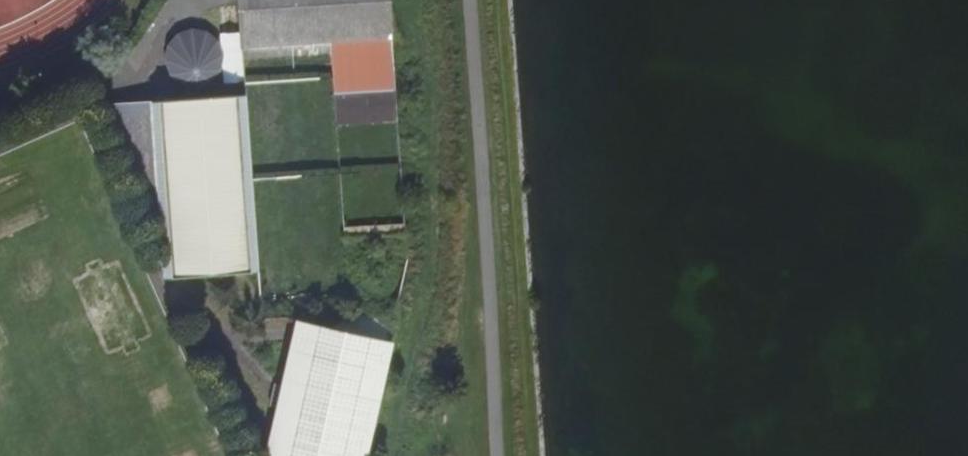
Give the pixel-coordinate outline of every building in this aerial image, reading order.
[(243,47),(394,37),(391,0),(238,0),(243,47)] [(172,38),(170,42),(168,47),(167,55),(168,64),(170,68),(173,72),(179,79),(187,83),(196,84),(201,84),(209,81),(216,75),(222,68),(223,64),(225,55),(224,50),(221,42),(216,34),(213,32),(204,27),(196,26),(187,28),(182,29),(175,35),(172,38)] [(399,89),(338,90),(339,120),(399,118),(399,89)] [(154,100),(165,272),(176,272),(258,267),(246,94),(154,100)]
